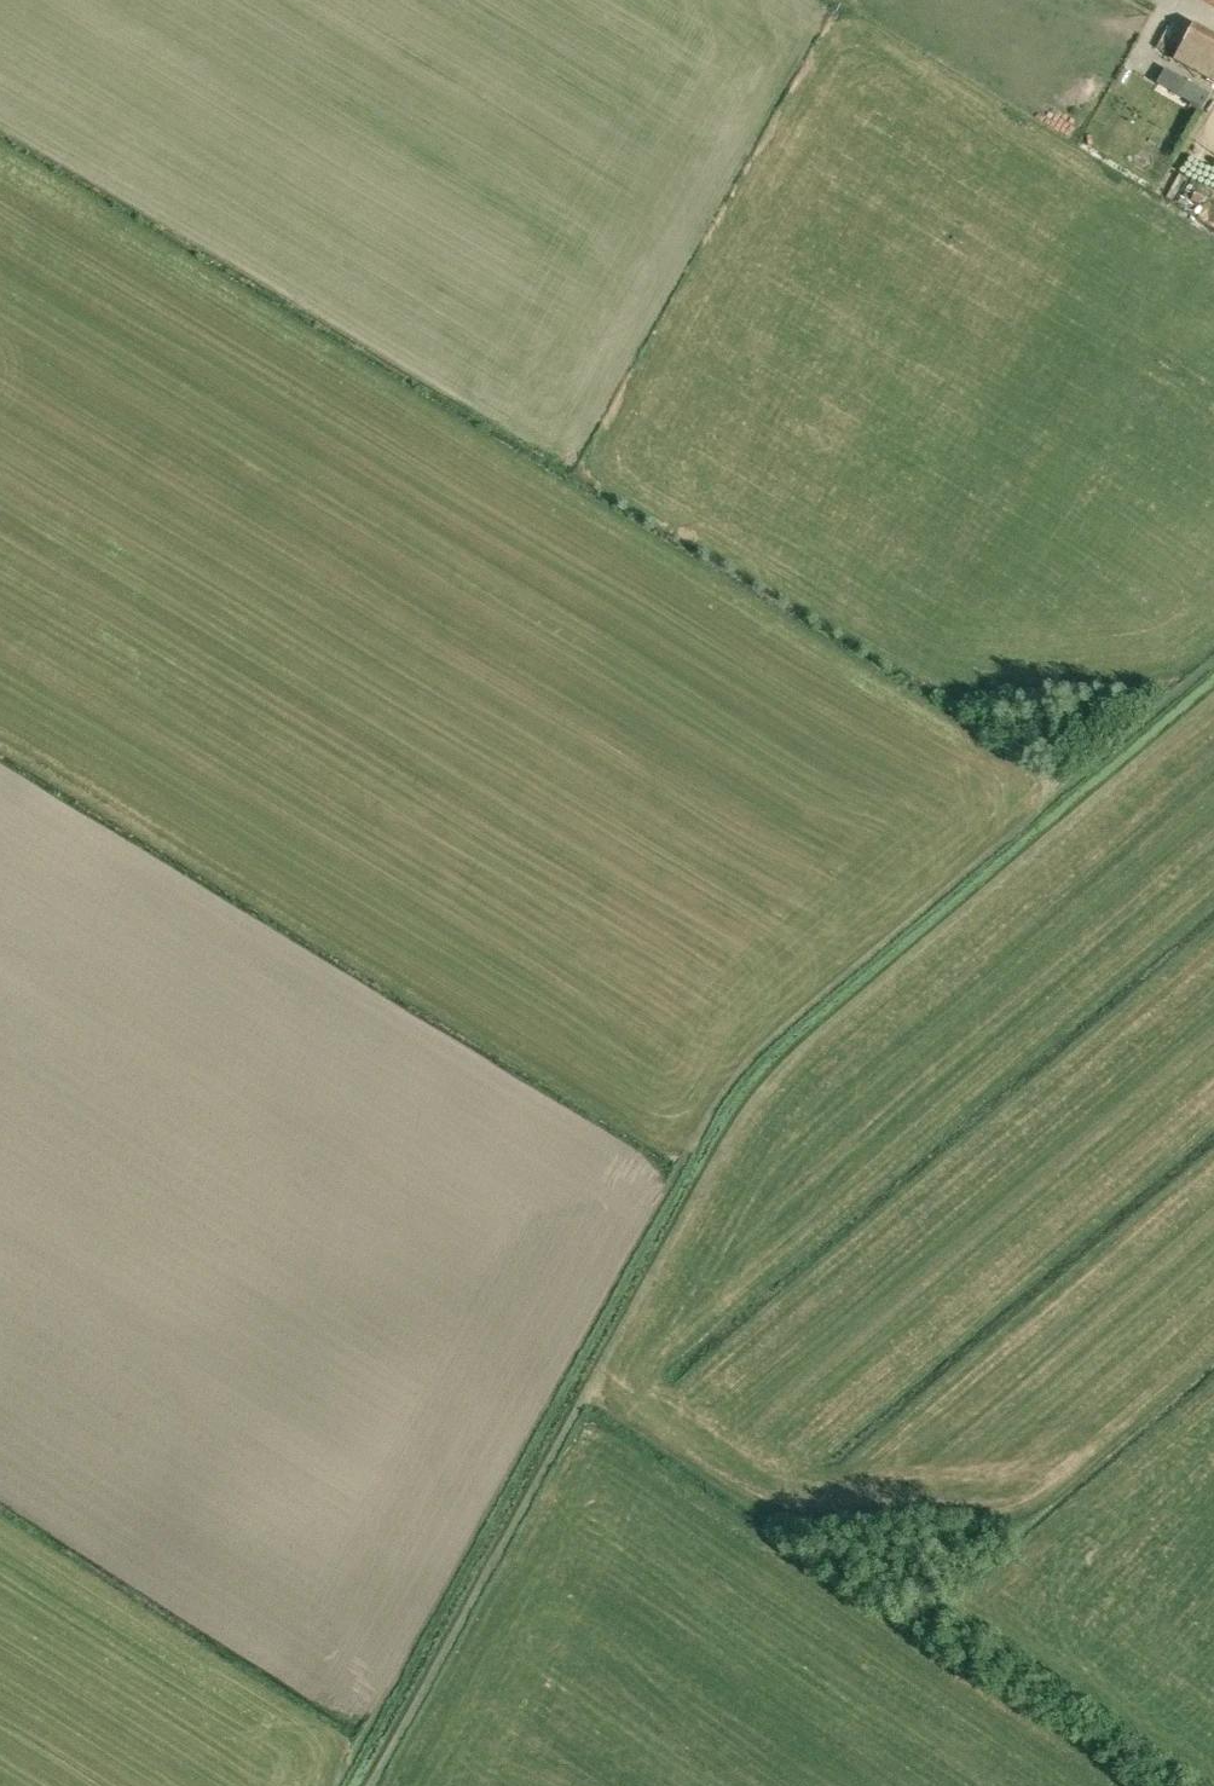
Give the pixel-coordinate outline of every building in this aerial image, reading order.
[(1213,82),(1213,31),(1197,21),(1175,60),(1213,82)] [(1202,108),(1211,93),(1165,67),(1157,82),(1192,102),(1191,105),(1199,110),(1201,107),(1202,108)]
